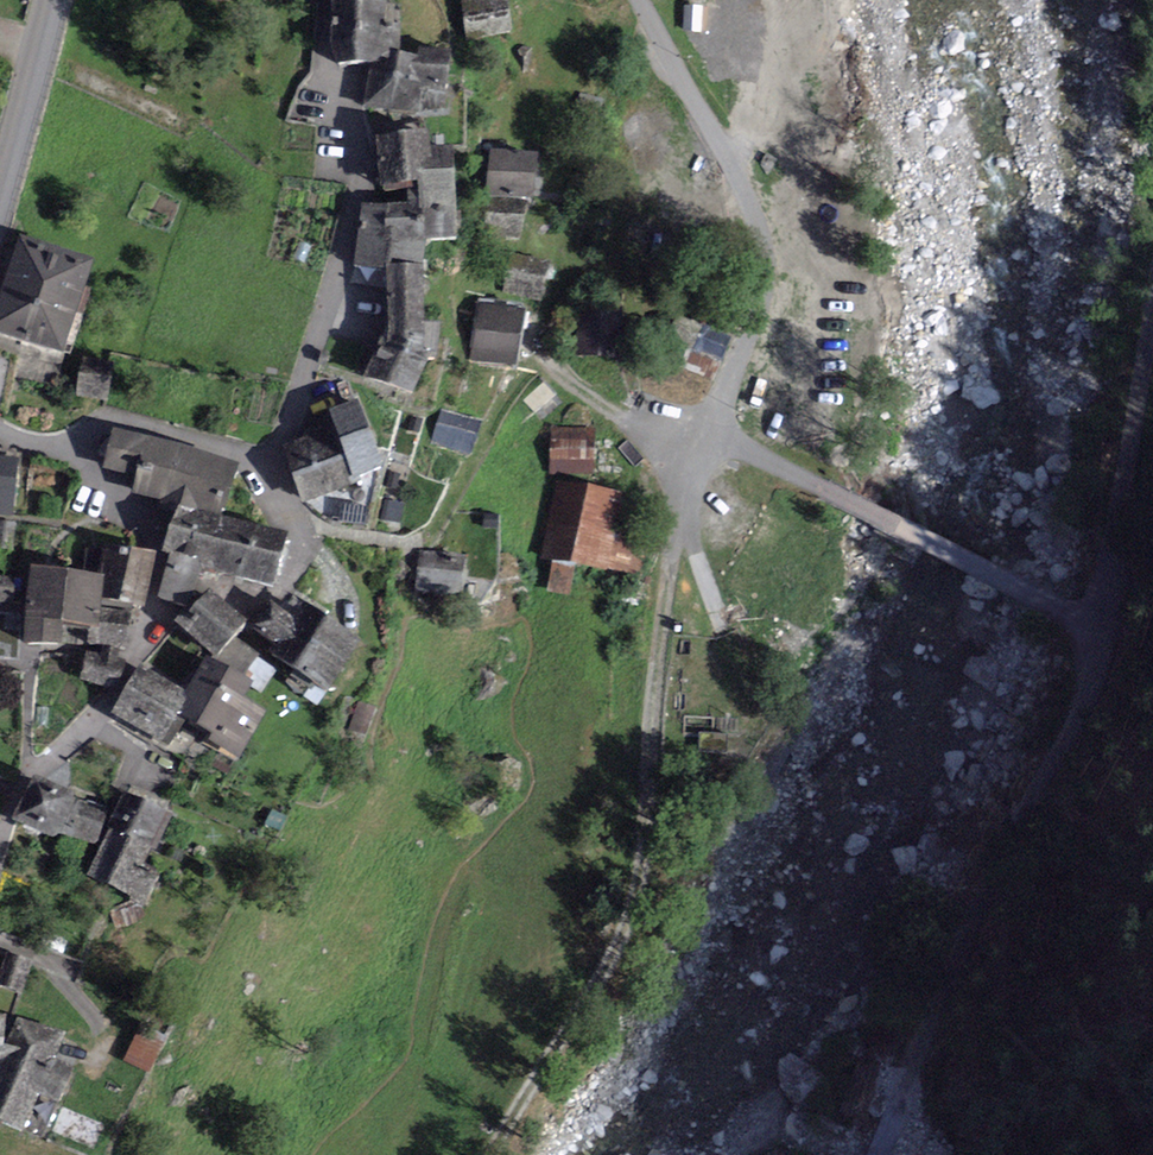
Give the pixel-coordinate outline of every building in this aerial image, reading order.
[(469,3),(475,42),(513,35),(508,0),(489,0),(469,3)] [(385,5),(333,4),(332,66),(374,66),(383,66),(383,57),(383,45),(399,45),(399,28),(385,28),(385,5)] [(383,66),(374,66),(366,106),(418,116),(422,96),(443,100),(451,57),(421,51),(418,64),(383,57),(383,66)] [(424,178),(430,178),(427,136),(378,140),(382,186),(424,183),(424,178)] [(537,156),(492,152),(488,198),(533,202),(537,156)] [(424,209),(423,239),(452,240),(454,179),(430,178),(424,178),(424,183),(424,209)] [(488,202),(486,237),(522,239),(525,204),(488,202)] [(389,270),(422,271),(423,239),(424,209),(362,207),(361,269),(389,270)] [(22,240),(0,305),(0,338),(65,360),(98,265),(22,240)] [(541,303),(549,264),(512,257),(504,295),(541,303)] [(389,270),(388,330),(421,345),(422,271),(389,270)] [(524,314),(482,306),(472,361),(514,369),(524,314)] [(621,313),(579,311),(577,355),(620,357),(621,313)] [(388,330),(366,377),(407,397),(430,349),(421,345),(388,330)] [(115,367),(83,360),(75,396),(108,403),(115,367)] [(341,444),(368,433),(357,404),(330,414),(341,444)] [(444,412),(433,444),(469,456),(479,424),(444,412)] [(341,444),(330,414),(299,426),(303,438),(315,469),(346,457),(341,444)] [(591,432),(555,432),(555,462),(591,462),(591,432)] [(115,433),(105,471),(136,479),(132,494),(178,506),(222,519),(236,465),(115,433)] [(383,471),(368,433),(341,444),(346,457),(355,481),(383,471)] [(315,469),(303,438),(280,447),(292,478),(315,469)] [(0,443),(0,503),(37,512),(51,455),(0,443)] [(618,497),(559,487),(547,558),(627,572),(634,530),(613,527),(618,497)] [(222,519),(178,506),(166,550),(175,553),(164,592),(190,599),(202,561),(275,582),(288,538),(222,519)] [(0,524),(0,547),(13,547),(14,524),(0,524)] [(101,549),(97,578),(104,578),(101,600),(142,606),(150,557),(101,549)] [(421,556),(417,590),(456,595),(460,560),(421,556)] [(34,570),(32,570),(24,642),(60,646),(62,627),(92,630),(97,631),(100,612),(101,600),(104,578),(97,578),(34,570)] [(13,600),(15,581),(0,579),(0,599),(13,600)] [(209,597),(183,625),(214,653),(240,625),(209,597)] [(279,646),(273,655),(324,690),(356,642),(305,608),(294,624),(272,609),(257,631),(279,646)] [(129,615),(100,612),(97,631),(92,630),(90,642),(125,647),(129,615)] [(188,694),(140,668),(112,721),(183,759),(199,731),(214,739),(210,747),(238,762),(265,713),(243,701),(253,683),(207,658),(188,694)] [(76,798),(36,781),(17,823),(57,840),(60,833),(74,802),(76,798)] [(172,819),(126,797),(88,876),(148,904),(162,875),(148,869),(172,819)] [(106,816),(74,802),(60,833),(92,847),(106,816)] [(33,963),(7,955),(0,978),(0,989),(23,996),(33,963)] [(17,1019),(0,1059),(0,1120),(24,1130),(38,1096),(60,1105),(75,1070),(54,1061),(64,1039),(17,1019)]
